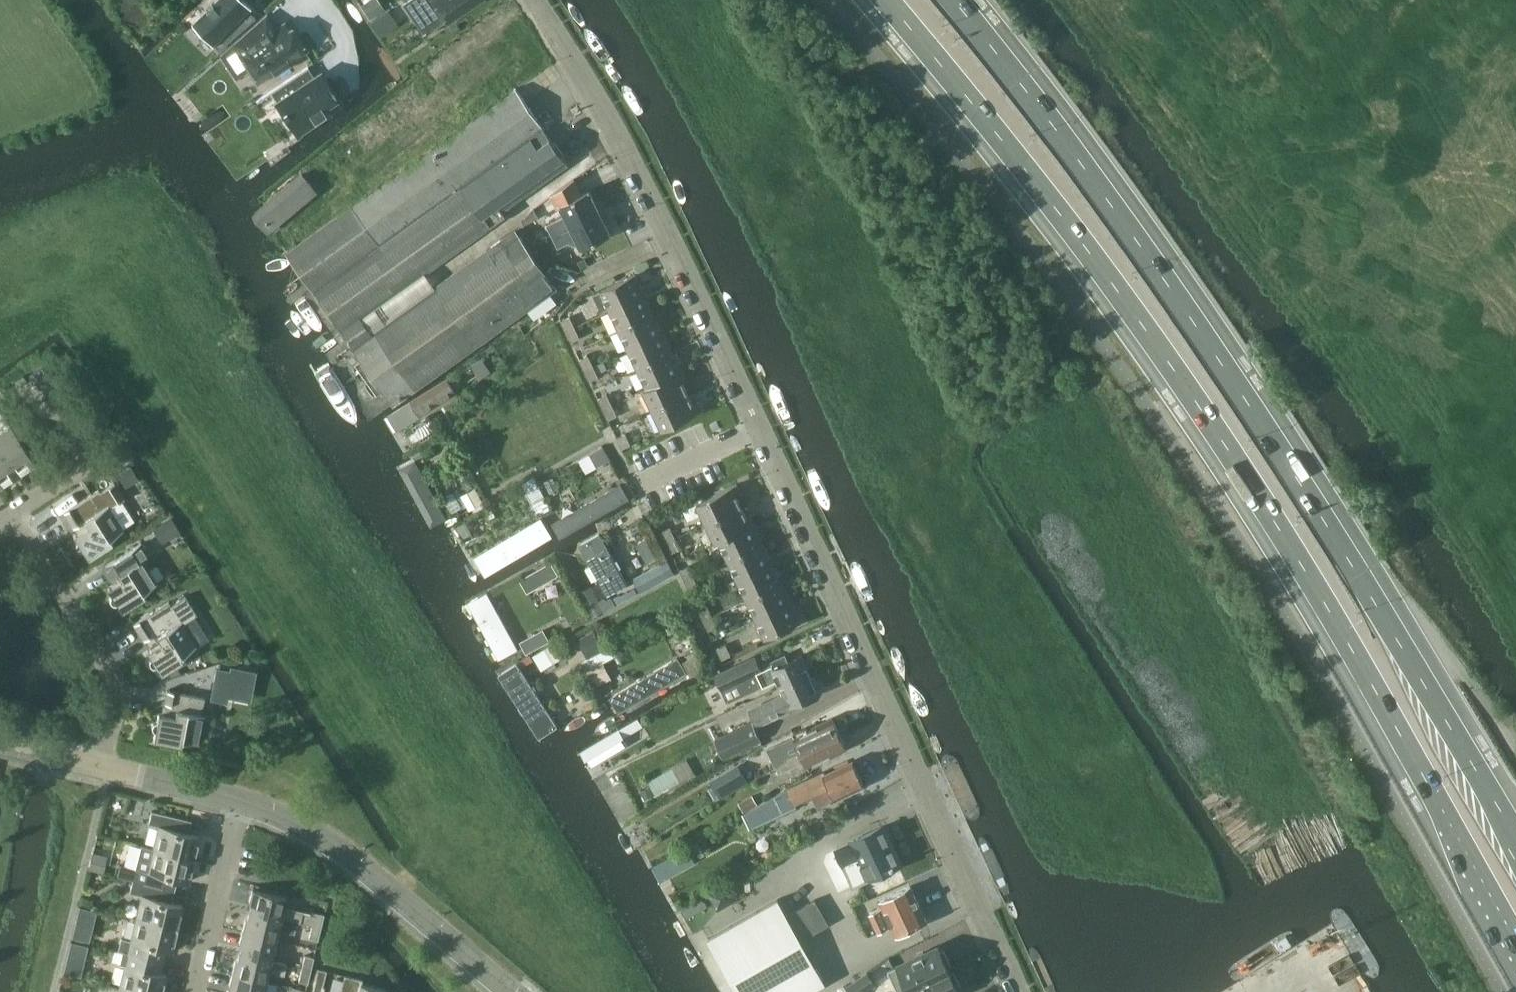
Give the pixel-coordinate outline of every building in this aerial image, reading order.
[(199,30),(218,49),(255,17),(248,10),(251,7),(244,0),(215,0),(206,9),(192,22),(199,30)] [(377,13),(391,3),(389,0),(367,0),(377,13)] [(401,3),(417,27),(437,13),(445,25),(482,0),(405,0),(401,3)] [(385,10),(370,20),(380,34),(395,24),(385,10)] [(265,13),(232,42),(250,68),(259,81),(273,72),(306,49),(302,43),(289,24),(278,32),(265,13)] [(307,67),(269,92),(274,99),(284,114),(297,134),(298,135),(317,122),(313,116),(339,99),(320,68),(311,74),(307,67)] [(360,156),(440,91),(423,71),(338,140),(348,152),(353,148),(360,156)] [(568,163),(544,129),(545,128),(517,88),(287,251),(344,330),(426,272),(507,214),(503,209),(568,163)] [(303,173),(259,210),(274,227),(318,190),(303,173)] [(566,215),(547,224),(553,236),(601,211),(590,188),(582,192),(574,177),(552,194),(557,205),(560,204),(566,215)] [(535,208),(522,221),(526,225),(539,217),(535,208)] [(612,234),(601,211),(553,236),(559,247),(577,238),(583,249),(612,234)] [(503,326),(557,287),(515,228),(488,247),(507,273),(480,293),(503,326)] [(435,285),(478,344),(503,326),(480,293),(507,273),(488,247),(435,285)] [(552,250),(540,257),(545,267),(557,260),(552,250)] [(579,261),(583,269),(589,266),(585,258),(579,261)] [(426,272),(344,330),(354,343),(352,345),(394,404),(478,344),(435,285),(426,272)] [(602,288),(612,309),(646,294),(637,273),(602,288)] [(656,315),(646,294),(612,309),(622,331),(656,315)] [(561,319),(566,330),(576,326),(571,315),(561,319)] [(664,333),(656,315),(622,331),(630,349),(664,333)] [(580,337),(576,326),(566,330),(571,341),(580,337)] [(674,354),(664,333),(630,349),(640,370),(674,354)] [(580,358),(585,369),(594,365),(589,354),(580,358)] [(681,370),(674,354),(640,370),(643,377),(640,378),(645,389),(685,371),(684,369),(681,370)] [(481,377),(491,372),(483,357),(473,363),(481,377)] [(599,376),(594,365),(585,369),(590,380),(599,376)] [(689,378),(685,371),(645,389),(655,411),(690,395),(683,381),(689,378)] [(397,429),(457,392),(449,379),(389,416),(397,429)] [(598,397),(604,408),(613,404),(608,393),(598,397)] [(694,403),(690,395),(655,411),(663,428),(702,410),(698,401),(694,403)] [(618,415),(613,404),(604,408),(609,419),(618,415)] [(10,423),(0,429),(0,449),(8,461),(12,459),(21,472),(35,462),(10,423)] [(626,432),(617,437),(622,448),(631,444),(626,432)] [(596,467),(611,459),(604,446),(589,454),(596,467)] [(13,477),(4,464),(8,461),(0,449),(0,485),(13,477)] [(433,525),(447,518),(416,461),(402,468),(433,525)] [(534,475),(522,482),(540,513),(551,507),(534,475)] [(65,510),(64,511),(77,532),(74,534),(78,541),(77,545),(78,548),(80,550),(84,551),(88,558),(113,543),(110,538),(124,529),(123,527),(134,520),(122,500),(125,498),(115,482),(100,491),(99,489),(65,510)] [(697,502),(706,522),(742,505),(737,494),(742,491),(738,483),(697,502)] [(561,536),(629,498),(620,484),(553,522),(561,536)] [(476,487),(462,495),(470,509),(484,502),(476,487)] [(747,516),(742,505),(706,522),(716,542),(720,541),(719,540),(755,523),(754,522),(756,521),(752,513),(747,516)] [(541,518),(494,546),(475,557),(485,575),(551,535),(541,518)] [(169,519),(155,528),(163,540),(167,538),(177,531),(169,519)] [(458,525),(464,537),(472,533),(466,521),(458,525)] [(764,543),(755,523),(719,540),(720,541),(729,560),(764,543)] [(661,530),(666,541),(676,537),(671,526),(661,530)] [(600,532),(579,543),(608,595),(629,583),(600,532)] [(681,548),(676,537),(666,541),(672,552),(681,548)] [(112,595),(110,598),(111,602),(114,604),(117,604),(122,612),(146,596),(144,592),(158,583),(143,559),(150,555),(142,543),(106,565),(116,582),(107,588),(112,595)] [(774,563),(764,543),(729,560),(738,579),(774,563)] [(661,561),(632,577),(637,585),(640,591),(653,583),(669,575),(674,572),(667,558),(661,561)] [(550,562),(538,569),(545,581),(557,574),(550,562)] [(783,582),(774,563),(738,579),(747,599),(783,582)] [(680,569),(685,580),(694,576),(689,565),(680,569)] [(699,587),(694,576),(685,580),(690,591),(699,587)] [(756,619),(793,602),(783,582),(747,599),(756,619)] [(591,586),(580,592),(593,616),(604,610),(591,586)] [(498,652),(517,642),(489,590),(470,600),(498,652)] [(150,649),(146,651),(151,658),(149,661),(150,665),(153,667),(157,667),(161,675),(186,659),(183,655),(197,646),(183,624),(198,615),(186,596),(172,605),(169,601),(134,623),(150,649)] [(802,621),(793,602),(756,619),(766,638),(802,621)] [(698,608),(704,619),(713,614),(707,604),(698,608)] [(718,625),(713,614),(704,619),(709,630),(718,625)] [(608,648),(596,624),(575,635),(587,659),(608,648)] [(527,654),(550,641),(543,629),(520,641),(527,654)] [(552,641),(535,651),(543,666),(561,656),(552,641)] [(722,659),(732,654),(726,643),(717,647),(722,659)] [(692,676),(707,667),(695,646),(687,650),(689,654),(686,656),(691,665),(687,668),(692,676)] [(776,679),(779,686),(810,672),(809,669),(810,667),(806,658),(803,658),(802,654),(774,667),(772,664),(761,669),(754,655),(715,673),(723,691),(728,701),(743,694),(776,679)] [(624,708),(687,672),(679,657),(616,694),(624,708)] [(518,662),(501,673),(537,728),(554,717),(518,662)] [(586,671),(595,688),(612,679),(603,662),(586,671)] [(216,667),(210,699),(226,702),(228,696),(229,691),(250,695),(255,671),(229,666),(229,670),(216,667)] [(812,675),(810,672),(779,686),(782,692),(750,707),(757,723),(790,708),(792,712),(806,706),(803,698),(819,691),(817,686),(818,684),(814,676),(812,675)] [(202,714),(205,698),(167,690),(163,714),(159,713),(157,721),(154,723),(152,726),(152,730),(155,732),(153,741),(182,746),(183,741),(199,744),(204,715),(202,714)] [(638,716),(624,724),(626,727),(629,732),(642,724),(640,720),(638,716)] [(797,740),(770,753),(776,765),(787,759),(785,756),(840,732),(833,717),(808,728),(807,726),(793,732),(797,740)] [(761,739),(752,721),(715,738),(723,756),(761,739)] [(846,746),(840,732),(785,756),(787,759),(776,765),(780,772),(806,759),(810,767),(824,761),(822,757),(846,746)] [(787,787),(744,813),(751,829),(797,808),(795,804),(815,795),(819,804),(836,796),(836,797),(864,785),(853,760),(826,772),(825,769),(787,787)] [(647,781),(650,786),(655,795),(679,781),(672,767),(647,781)] [(722,796),(747,781),(740,769),(714,784),(722,796)] [(620,772),(607,778),(613,790),(626,784),(620,772)] [(650,786),(640,792),(645,800),(655,795),(650,786)] [(753,795),(739,803),(745,812),(758,804),(753,795)] [(157,825),(152,847),(193,857),(199,835),(184,831),(187,820),(151,811),(148,823),(157,825)] [(866,879),(901,864),(883,825),(849,841),(850,843),(835,850),(843,867),(845,866),(854,884),(866,879)] [(140,844),(135,867),(132,880),(170,889),(172,877),(188,881),(193,857),(152,847),(140,844)] [(106,857),(92,853),(88,868),(102,871),(106,857)] [(140,895),(135,917),(176,927),(182,904),(167,901),(170,889),(132,880),(129,892),(140,895)] [(739,899),(730,883),(709,895),(718,910),(739,899)] [(884,907),(870,913),(878,931),(892,925),(897,934),(927,920),(910,885),(880,899),(884,907)] [(249,909),(297,921),(311,924),(314,911),(302,911),(283,906),(285,896),(252,888),(248,903),(250,903),(249,909)] [(709,937),(733,979),(802,940),(788,915),(778,898),(709,937)] [(815,899),(788,915),(802,940),(830,924),(815,899)] [(79,902),(72,936),(91,940),(98,906),(79,902)] [(293,932),(297,921),(249,909),(248,915),(245,914),(242,930),(275,938),(278,929),(293,932)] [(320,926),(323,913),(314,911),(311,924),(320,926)] [(120,937),(117,950),(122,951),(153,958),(157,959),(160,947),(171,950),(176,927),(135,917),(129,939),(120,937)] [(309,937),(317,939),(320,926),(311,924),(309,937)] [(270,959),(275,938),(242,930),(238,945),(240,946),(239,951),(270,959)] [(64,968),(82,972),(90,941),(72,937),(64,968)] [(802,940),(733,979),(740,991),(807,991),(826,981),(802,940)] [(898,991),(949,970),(948,966),(951,965),(944,950),(941,951),(939,946),(888,970),(898,991)] [(118,986),(142,991),(161,991),(165,974),(161,973),(155,971),(157,959),(153,958),(122,951),(119,963),(124,964),(118,986)] [(235,957),(232,972),(265,980),(268,970),(283,974),(286,963),(270,959),(239,951),(238,957),(235,957)] [(304,955),(301,967),(310,970),(313,957),(304,955)] [(307,982),(310,970),(301,967),(298,980),(307,982)] [(949,970),(898,991),(960,991),(958,988),(961,987),(954,971),(951,973),(949,970)] [(313,985),(322,987),(325,974),(316,971),(313,985)] [(228,987),(230,988),(229,991),(262,991),(265,980),(232,972),(228,987)] [(876,983),(869,972),(848,984),(851,990),(848,991),(861,991),(876,983)] [(334,991),(392,991),(393,990),(366,983),(367,979),(357,977),(339,973),(334,991)]
